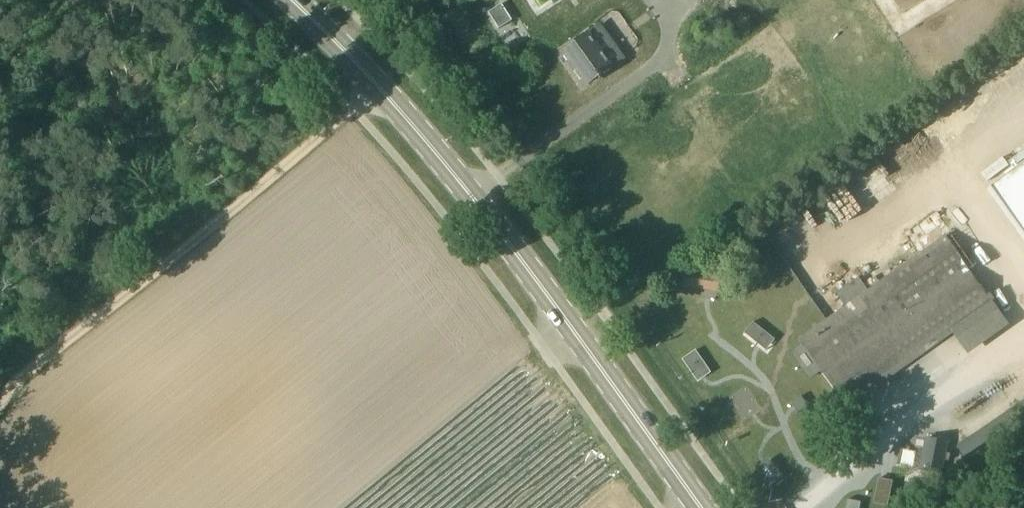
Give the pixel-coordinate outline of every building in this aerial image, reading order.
[(501,2),(486,12),(497,28),(512,18),(501,2)] [(601,25),(561,53),(584,85),(623,57),(601,25)] [(982,193),(1023,252),(1023,163),(982,193)] [(970,273),(1003,249),(977,212),(867,291),(842,309),(799,340),(847,408),(952,333),(967,353),(1007,325),(970,273)] [(842,309),(867,291),(858,278),(833,296),(842,309)] [(765,350),(775,338),(753,321),(743,333),(765,350)] [(696,349),(682,358),(697,381),(711,372),(696,349)] [(743,391),(733,395),(744,419),(753,415),(743,391)] [(969,453),(1006,435),(1001,424),(964,442),(969,453)] [(948,443),(924,439),(918,471),(941,476),(948,443)] [(826,507),(851,507),(848,500),(826,507)]
